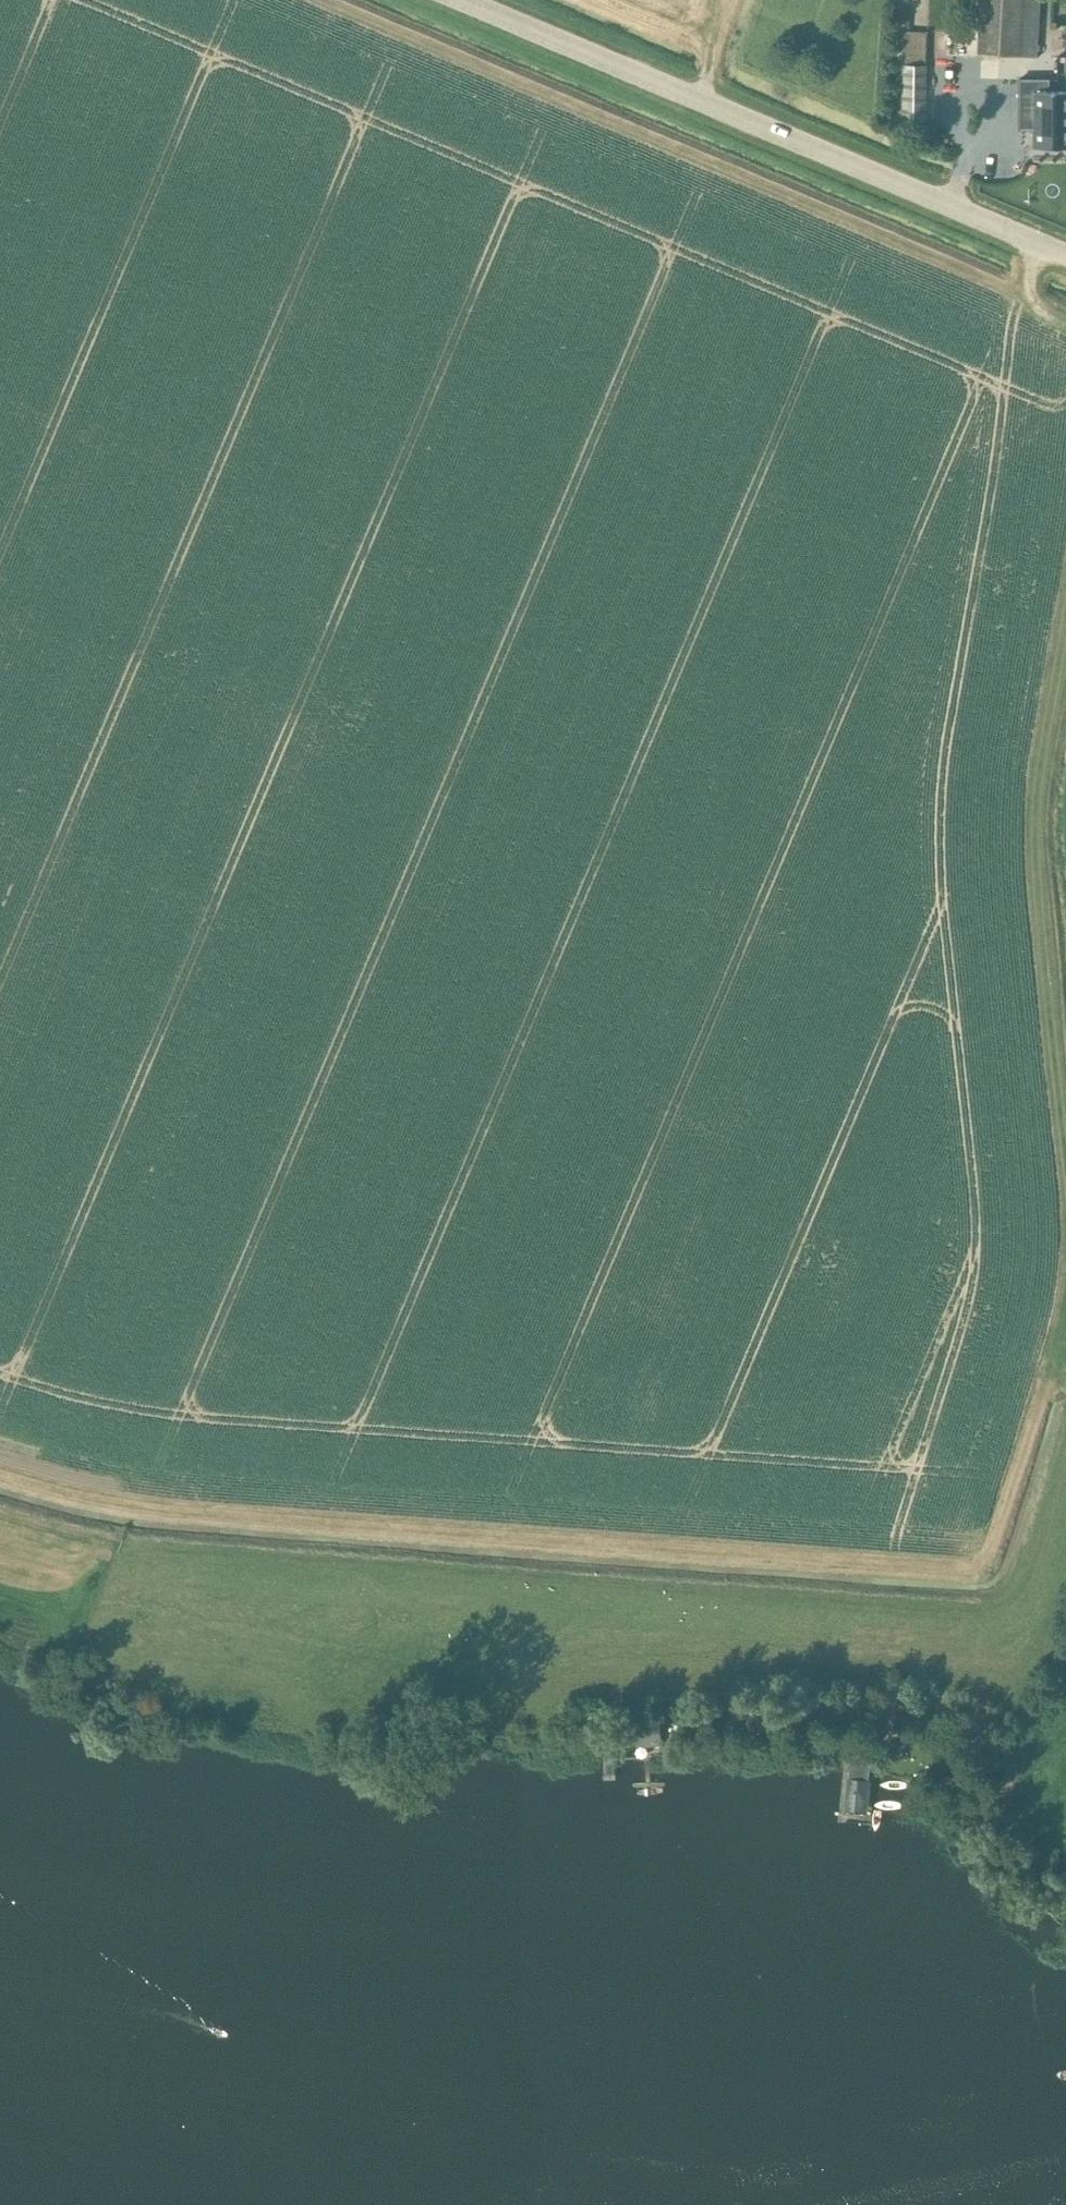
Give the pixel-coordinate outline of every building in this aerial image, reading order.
[(1039,0),(981,0),(978,55),(1037,57),(1039,0)] [(926,122),(931,32),(910,31),(910,21),(899,20),(894,121),(926,122)] [(1020,80),(1019,127),(1034,127),(1034,148),(1065,148),(1065,91),(1047,91),(1047,80),(1020,80)] [(623,1719),(621,1719),(622,1743),(622,1745),(660,1744),(660,1741),(660,1739),(659,1718),(643,1719),(643,1704),(624,1705),(625,1708),(625,1719),(623,1719)] [(890,1741),(886,1756),(901,1760),(905,1746),(890,1741)] [(866,1813),(870,1757),(849,1756),(845,1812),(866,1813)] [(614,1760),(602,1761),(603,1773),(614,1773),(614,1760)]
